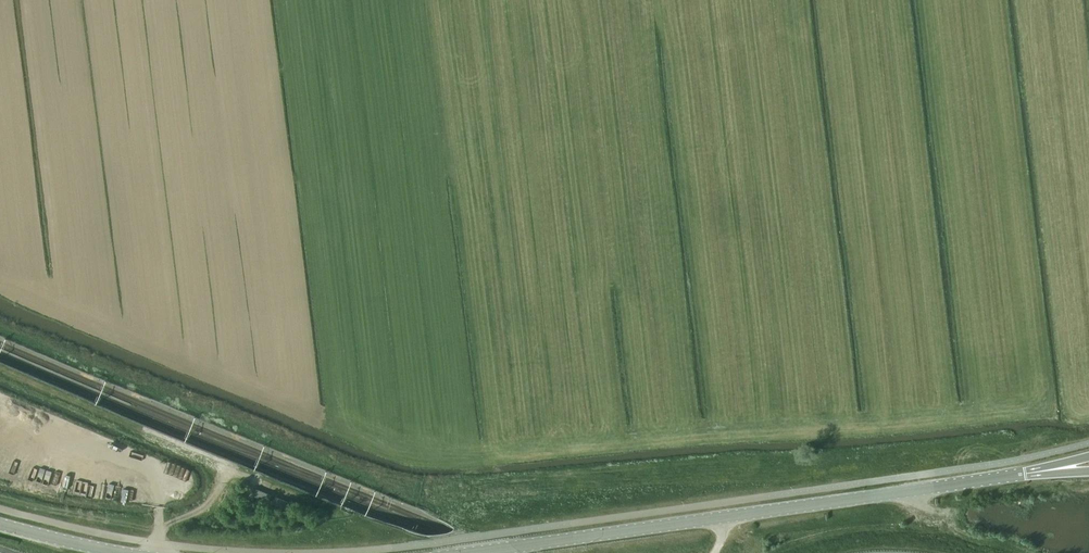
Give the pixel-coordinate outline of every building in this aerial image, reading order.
[(268,503),(272,495),(255,489),(253,496),(268,503)] [(275,497),(272,504),(286,510),(289,502),(275,497)]
